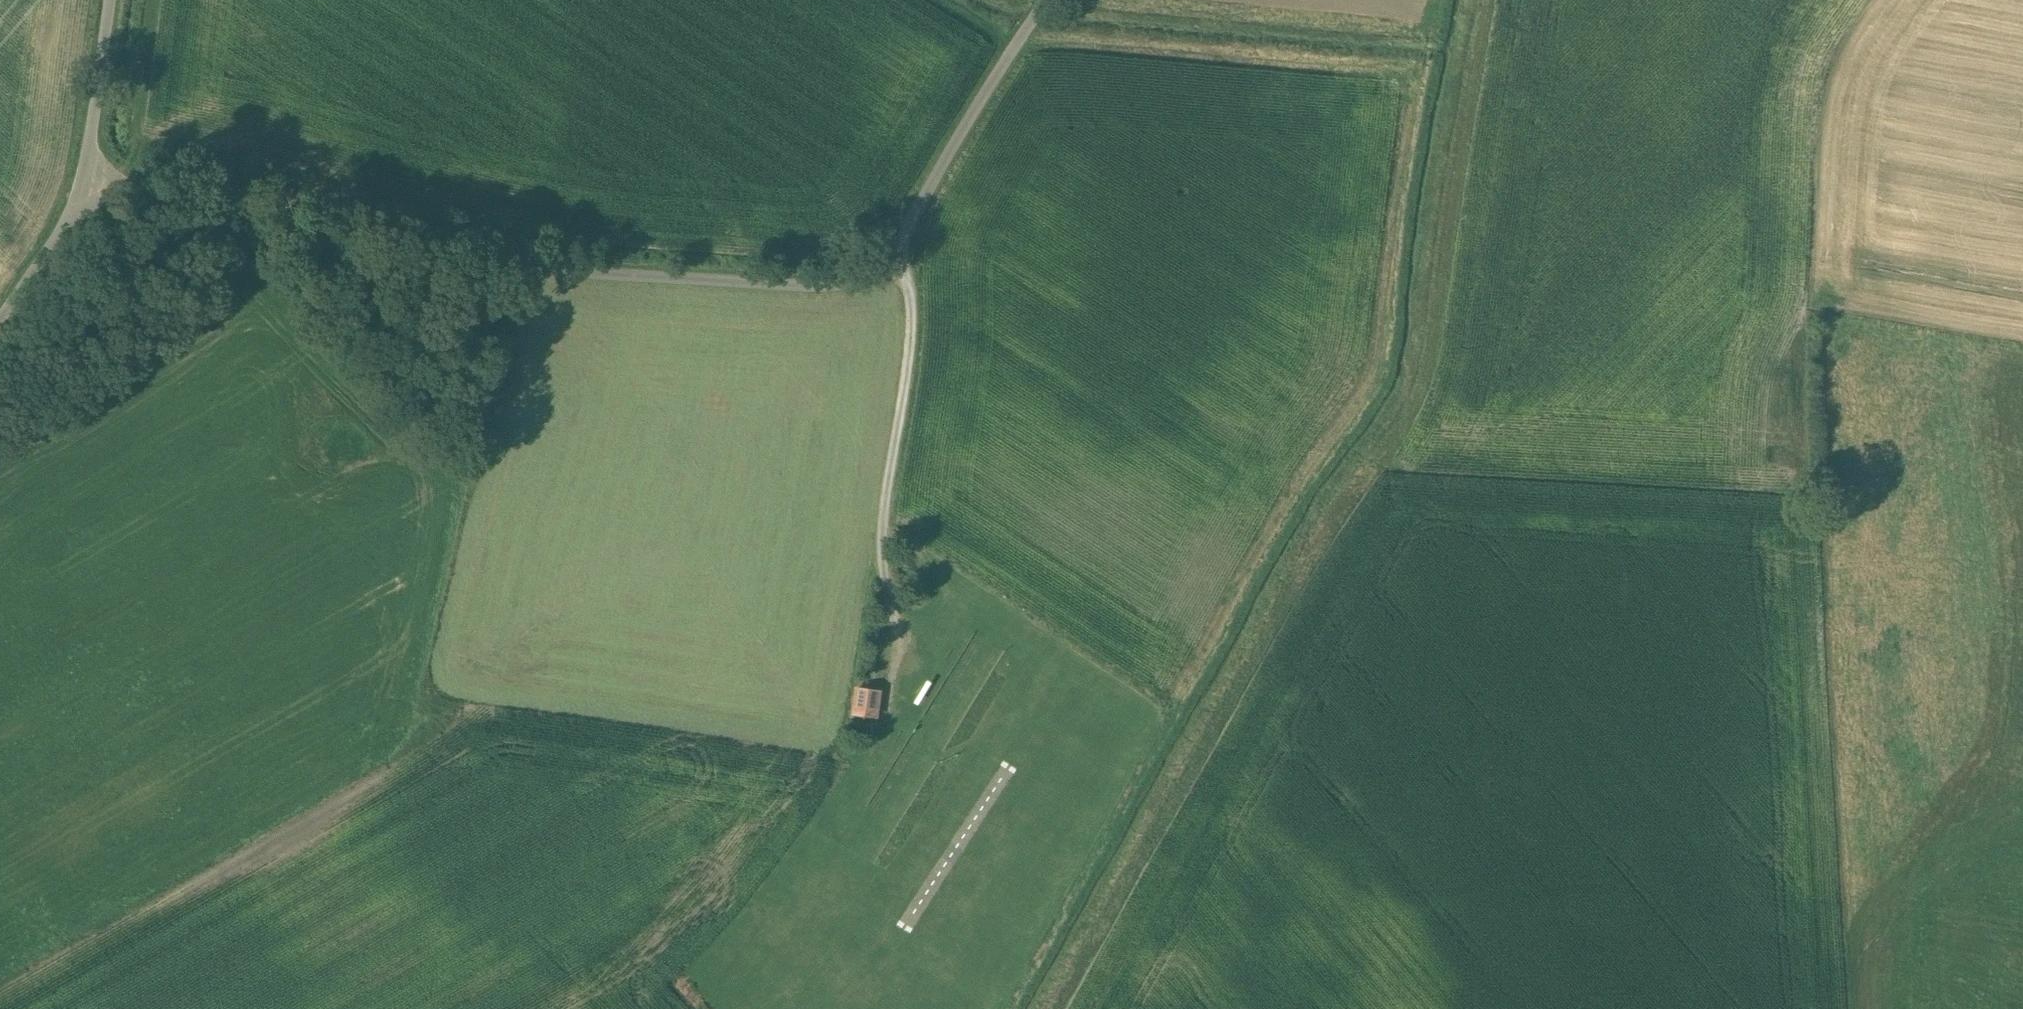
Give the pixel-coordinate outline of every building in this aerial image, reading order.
[(868,690),(856,688),(853,712),(864,713),(868,690)] [(878,691),(868,690),(864,713),(874,715),(878,691)]
